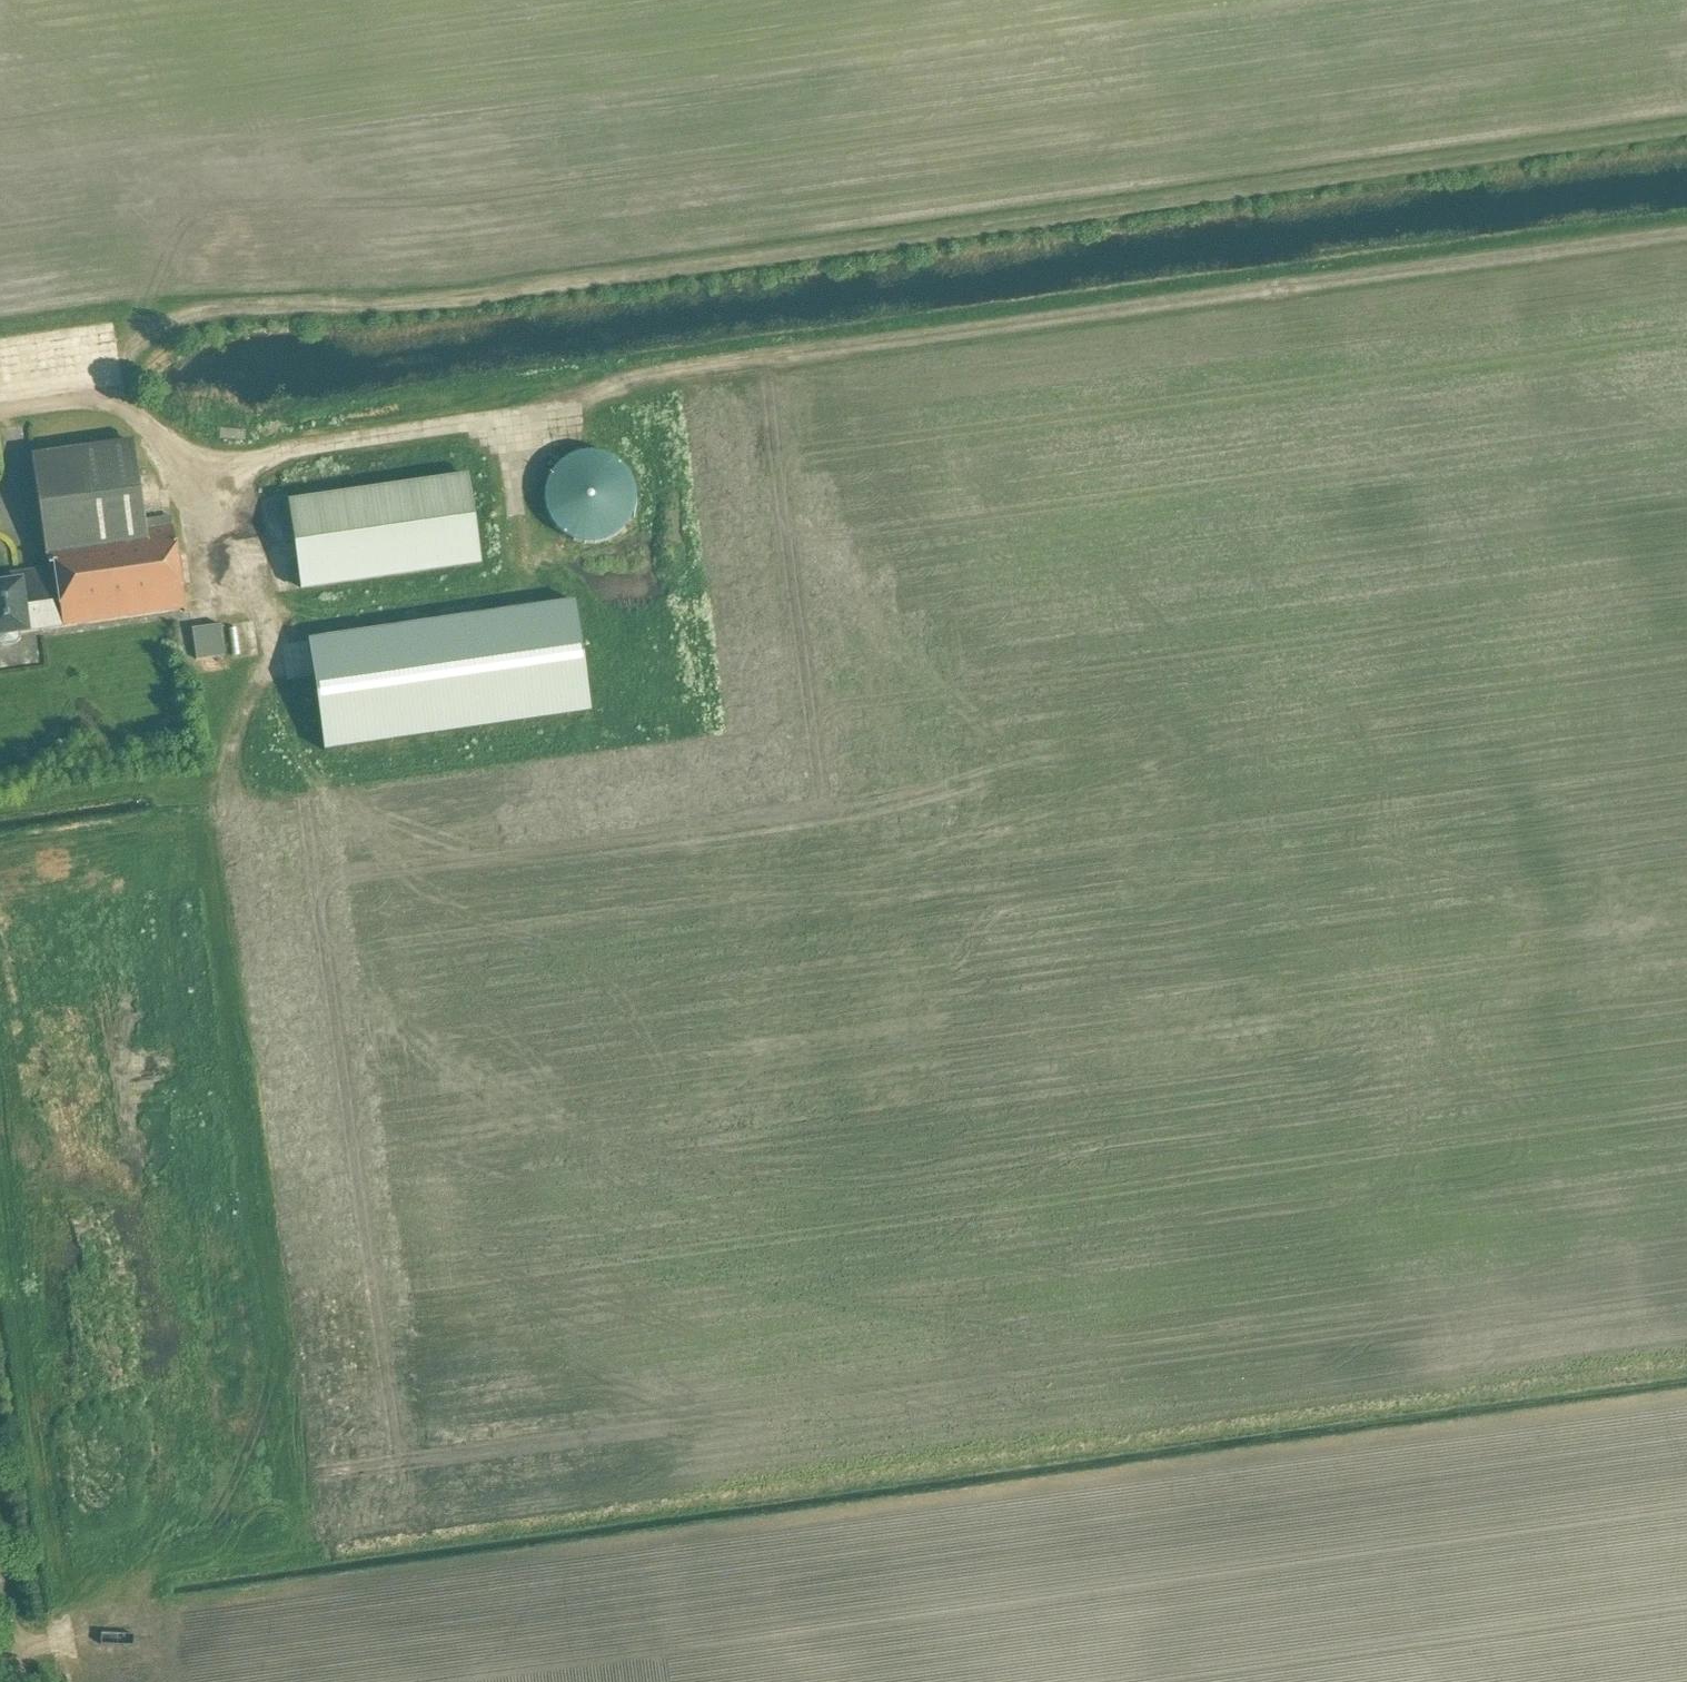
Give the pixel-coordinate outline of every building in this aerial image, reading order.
[(48,546),(142,532),(127,433),(33,446),(48,546)] [(609,458),(598,454),(586,454),(574,456),(564,462),(555,470),(548,480),(545,491),(544,503),(546,514),(552,525),(559,534),(569,541),(581,545),(593,546),(605,543),(616,538),(625,529),(632,519),(635,507),(636,495),(633,483),(627,472),(619,464),(609,458)] [(299,595),(480,569),(467,479),(286,505),(299,595)] [(31,635),(30,633),(76,626),(186,609),(173,527),(142,532),(48,546),(52,569),(5,576),(6,583),(0,583),(0,645),(2,647),(15,645),(20,640),(19,637),(31,635)] [(308,643),(324,753),(590,715),(574,604),(308,643)] [(218,625),(190,630),(195,660),(223,655),(218,625)]
